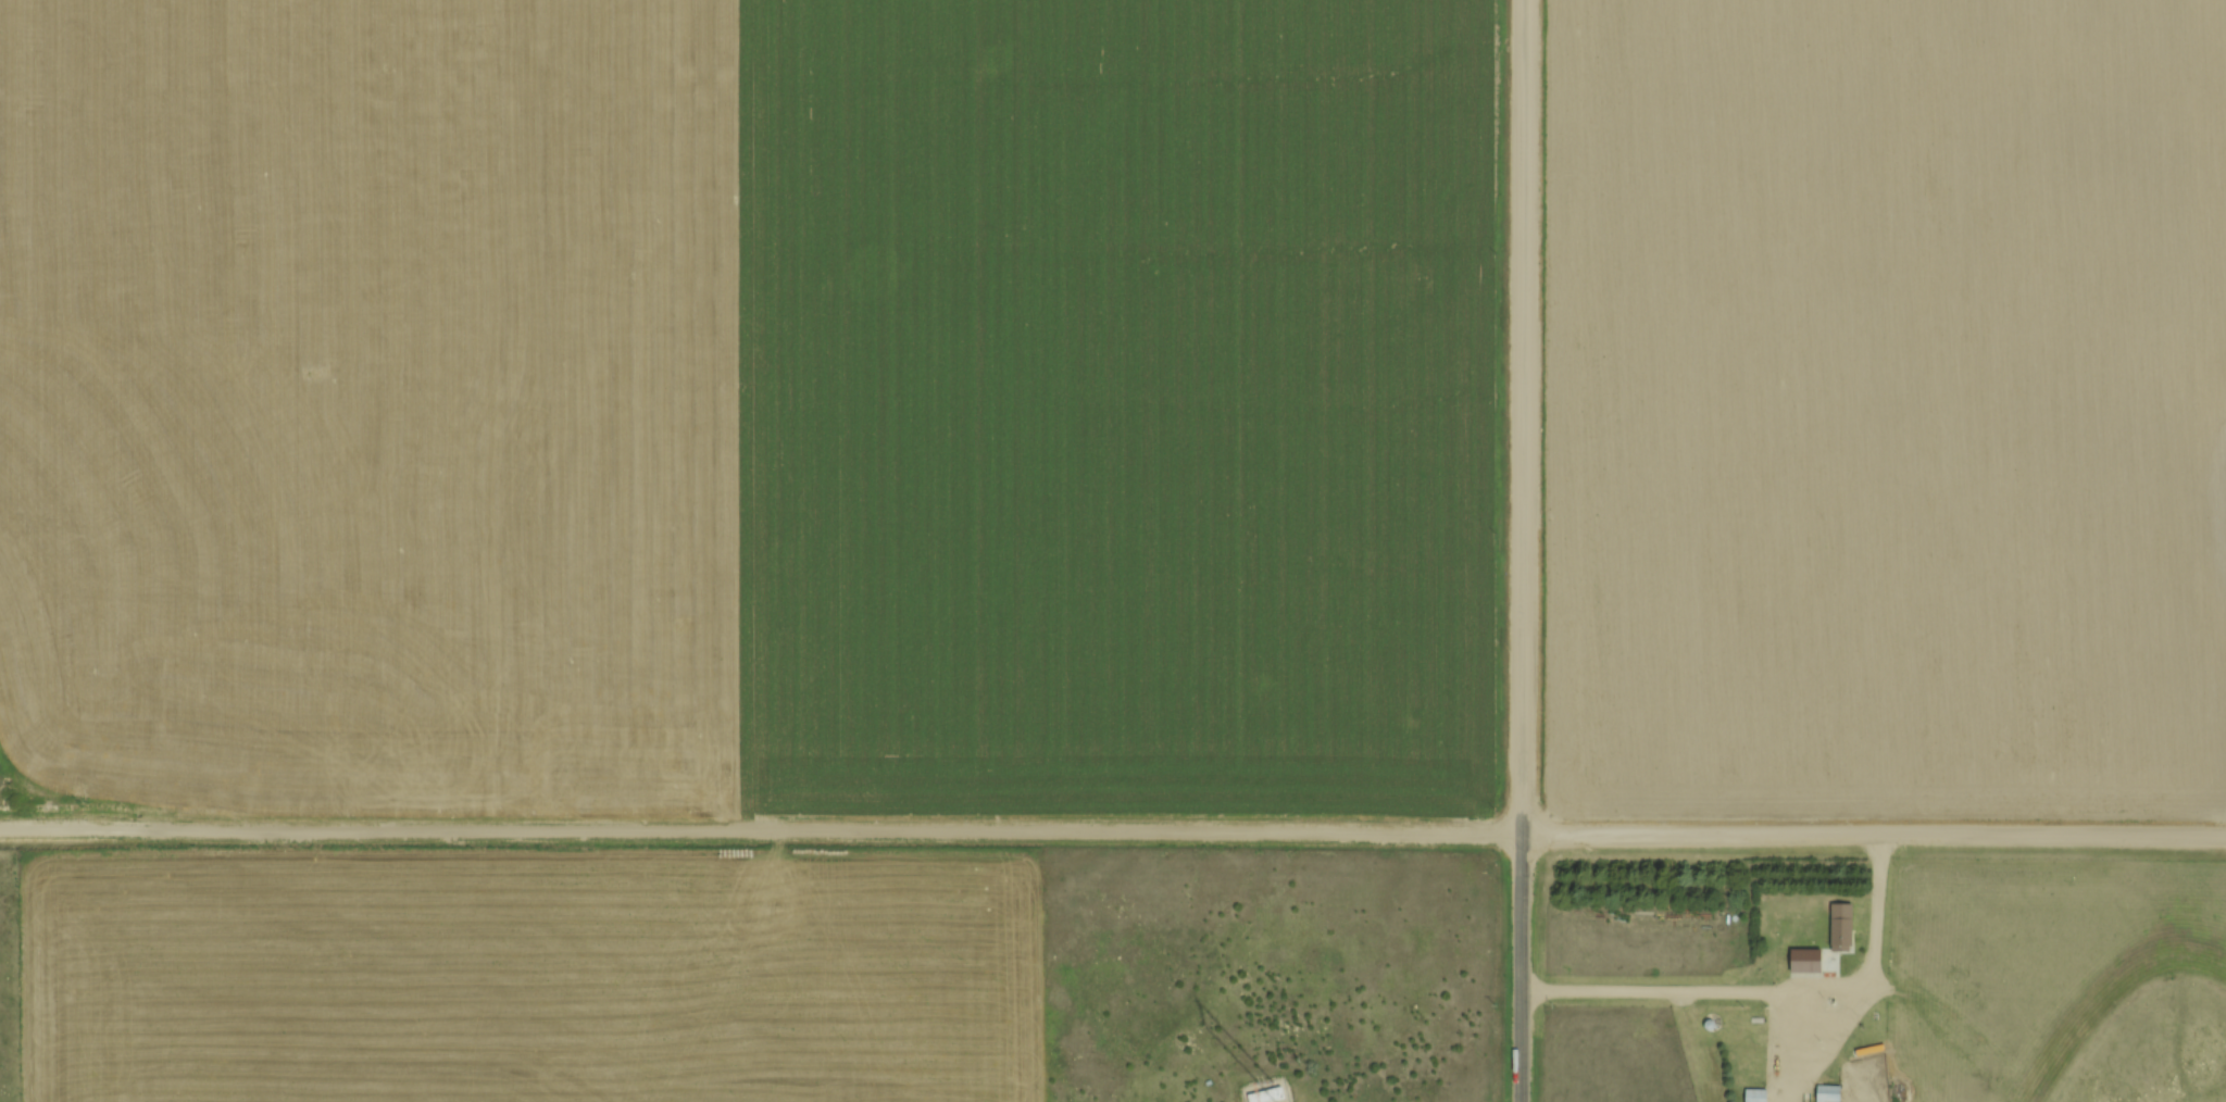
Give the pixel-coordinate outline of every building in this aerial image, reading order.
[(1832,950),(1856,950),(1856,901),(1832,901),(1832,950)] [(1798,959),(1783,959),(1783,973),(1798,973),(1798,959)] [(1817,1101),(1843,1101),(1843,1084),(1817,1084),(1817,1101)] [(1746,1087),(1746,1101),(1770,1101),(1770,1087),(1746,1087)] [(1248,1101),(1287,1101),(1287,1089),(1248,1089),(1248,1101)]
